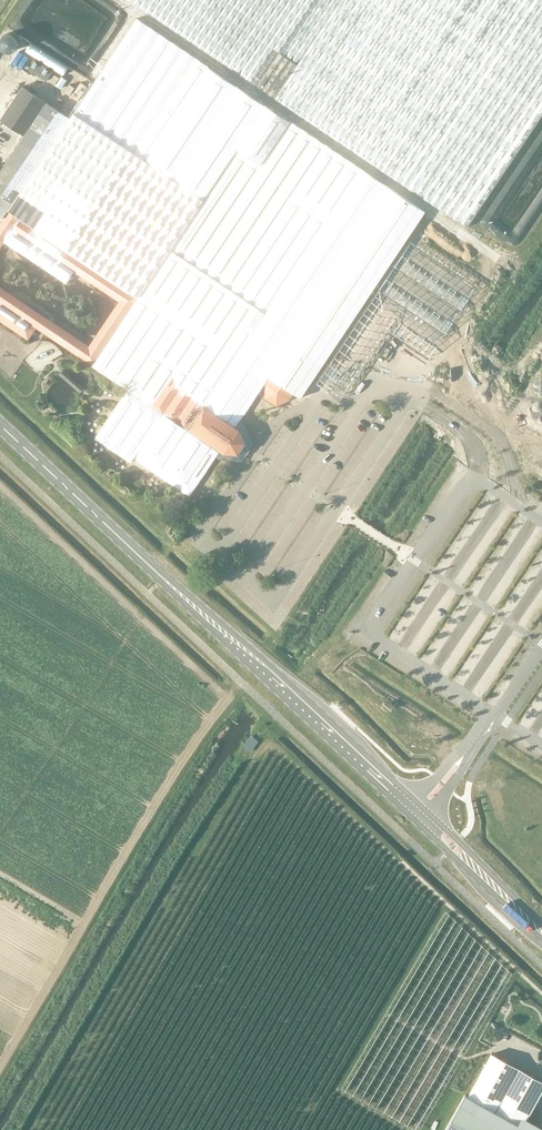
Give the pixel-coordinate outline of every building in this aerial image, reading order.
[(274,98),(467,227),(541,115),(541,0),(128,0),(274,98)] [(0,171),(0,216),(3,218),(9,209),(21,217),(36,227),(64,247),(82,259),(139,296),(92,366),(126,389),(93,438),(129,462),(131,459),(188,497),(219,451),(226,456),(237,454),(240,449),(245,442),(239,429),(235,427),(264,384),(263,398),(275,406),(289,400),(293,393),(300,398),(314,376),(318,379),(316,382),(341,399),(387,330),(428,358),(477,286),(410,241),(329,363),(325,360),(425,212),(267,106),(208,67),(137,19),(74,112),(70,118),(22,86),(0,119),(0,120),(24,135),(0,171)] [(32,55),(62,73),(67,65),(28,42),(21,54),(30,59),(32,55)] [(34,59),(28,68),(46,81),(53,71),(34,59)] [(65,81),(70,75),(64,71),(60,78),(65,81)] [(81,82),(71,96),(78,101),(87,87),(81,82)] [(70,84),(65,91),(70,94),(74,88),(70,84)] [(64,247),(36,227),(21,217),(9,209),(3,218),(0,222),(0,249),(4,243),(48,272),(66,284),(74,272),(118,301),(88,345),(27,304),(0,286),(0,323),(28,342),(37,329),(92,366),(139,296),(82,259),(64,247)] [(46,353),(54,342),(38,331),(25,350),(33,356),(39,348),(46,353)] [(266,622),(270,626),(277,616),(272,613),(266,622)] [(541,1093),(541,1082),(492,1054),(468,1097),(465,1095),(446,1129),(528,1129),(523,1127),(541,1093)]
